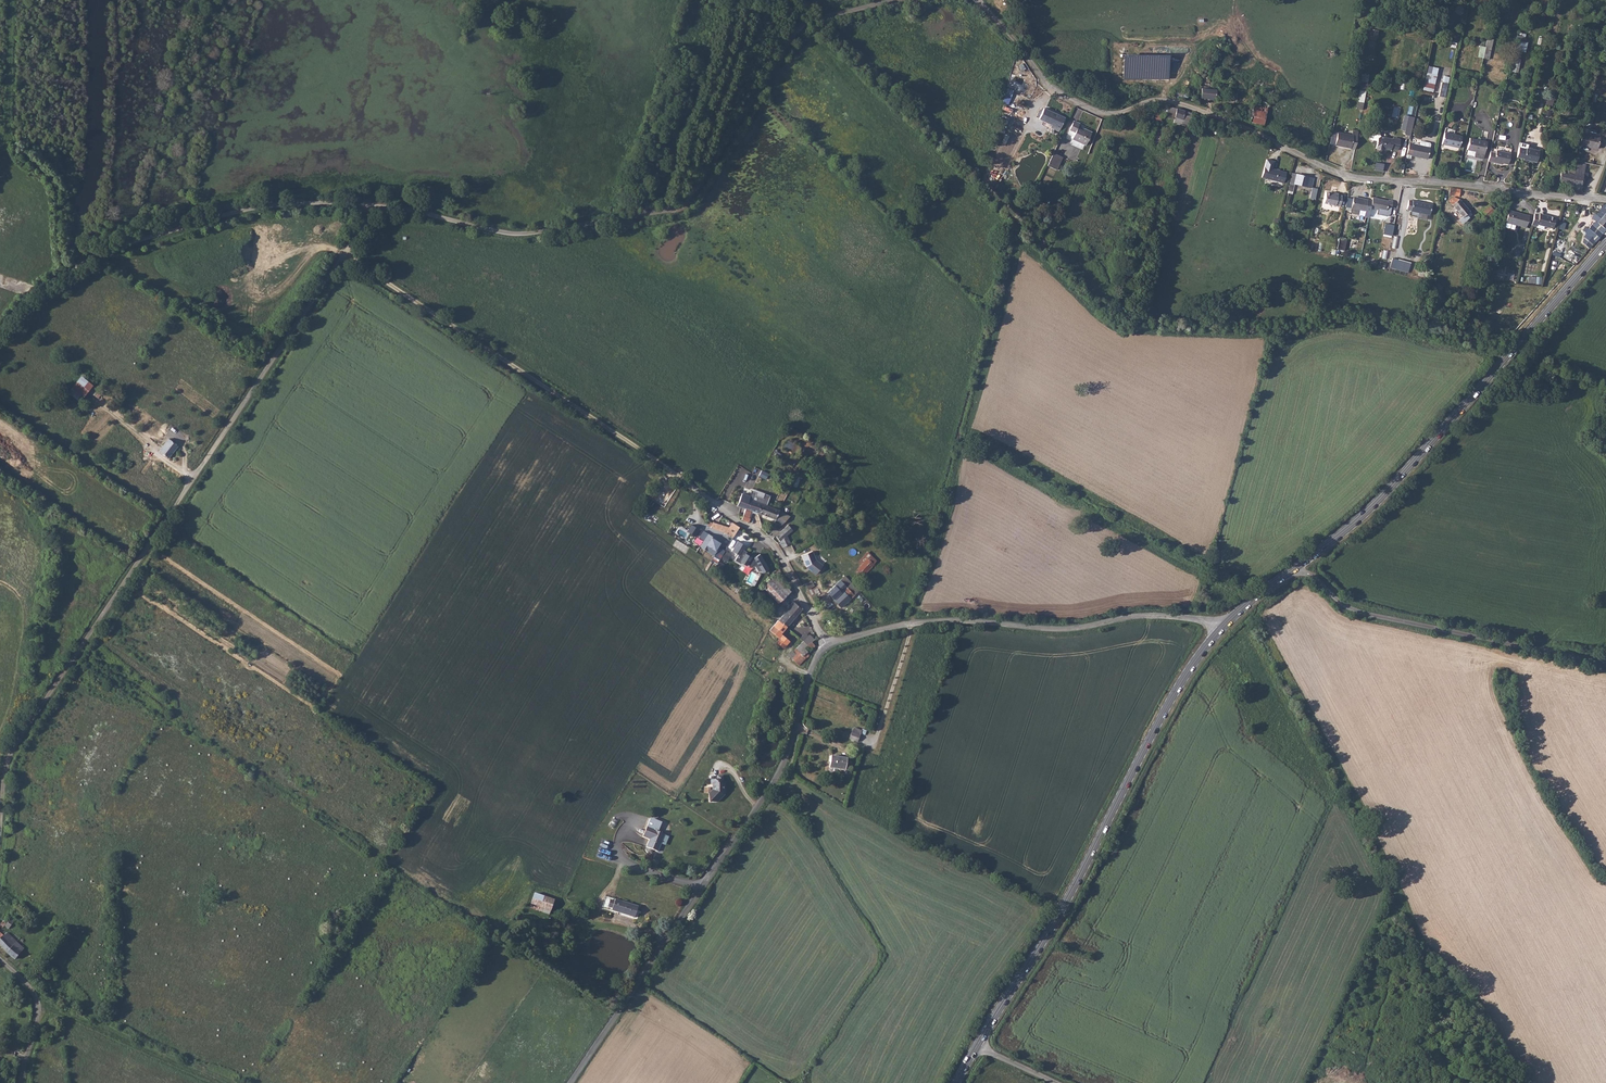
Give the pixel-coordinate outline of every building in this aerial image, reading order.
[(1525,52),(1528,42),(1524,41),(1526,34),(1517,32),(1513,50),(1525,52)] [(1485,46),(1479,46),(1478,58),(1493,59),(1494,44),(1488,44),(1489,41),(1486,41),(1485,46)] [(1518,72),(1518,58),(1509,58),(1510,72),(1518,72)] [(1433,93),(1439,68),(1428,66),(1422,90),(1433,93)] [(1442,80),(1440,94),(1446,95),(1449,82),(1442,80)] [(1007,88),(1002,103),(1008,105),(1014,90),(1007,88)] [(1193,88),(1193,93),(1193,97),(1215,99),(1216,89),(1193,88)] [(1225,100),(1236,101),(1237,93),(1226,92),(1225,100)] [(1259,105),(1239,103),(1237,114),(1243,115),(1242,119),(1252,120),(1253,124),(1256,124),(1259,105)] [(1052,125),(1060,129),(1065,117),(1043,107),(1038,119),(1052,125)] [(1193,113),(1179,109),(1176,123),(1189,127),(1191,122),(1193,113)] [(1148,113),(1147,120),(1158,121),(1159,114),(1148,113)] [(1194,113),(1193,113),(1191,122),(1199,124),(1202,116),(1194,113)] [(1407,133),(1411,134),(1415,116),(1415,115),(1405,113),(1402,129),(1406,130),(1406,133),(1407,133)] [(999,122),(1007,124),(1009,118),(1002,115),(999,122)] [(1088,144),(1093,131),(1085,128),(1085,129),(1079,128),(1081,123),(1074,120),(1071,129),(1076,131),(1074,138),(1088,144)] [(1377,149),(1383,150),(1385,149),(1392,151),(1393,149),(1400,151),(1403,139),(1395,137),(1393,138),(1383,136),(1380,130),(1373,133),(1372,138),(1375,139),(1375,140),(1378,141),(1379,142),(1377,149)] [(1356,148),(1358,135),(1337,131),(1336,144),(1356,148)] [(1460,135),(1443,131),(1441,143),(1458,146),(1460,135)] [(1599,137),(1581,133),(1579,145),(1597,148),(1599,137)] [(1486,140),(1469,136),(1467,148),(1474,150),(1474,155),(1483,156),(1486,140)] [(1421,145),(1409,143),(1407,155),(1429,159),(1432,145),(1430,141),(1422,140),(1421,145)] [(1520,140),(1517,155),(1526,157),(1527,158),(1538,161),(1541,149),(1528,146),(1528,142),(1520,140)] [(1494,161),(1504,163),(1507,151),(1490,148),(1487,161),(1493,162),(1494,161)] [(1051,157),(1048,165),(1057,169),(1063,156),(1054,152),(1051,157)] [(1573,176),(1571,184),(1583,186),(1585,177),(1583,177),(1584,172),(1579,171),(1580,163),(1576,162),(1574,169),(1573,176)] [(1272,167),(1271,167),(1267,181),(1282,186),(1286,174),(1279,171),(1278,172),(1277,172),(1276,171),(1276,170),(1273,169),(1272,167)] [(1568,175),(1569,169),(1561,167),(1558,181),(1571,184),(1573,176),(1568,175)] [(1315,178),(1296,174),(1294,184),(1313,188),(1315,178)] [(1447,188),(1446,190),(1446,196),(1456,197),(1456,191),(1456,189),(1447,188)] [(1332,192),(1325,191),(1322,201),(1339,205),(1342,196),(1337,194),(1337,193),(1333,191),(1332,192)] [(1371,208),(1374,199),(1373,199),(1362,196),(1361,197),(1355,196),(1350,211),(1360,213),(1362,208),(1366,209),(1367,209),(1368,207),(1371,208)] [(1457,198),(1452,197),(1450,200),(1459,209),(1456,212),(1461,217),(1459,219),(1464,224),(1472,214),(1457,198)] [(1375,198),(1374,199),(1371,208),(1386,212),(1387,209),(1392,210),(1394,201),(1389,200),(1388,203),(1384,202),(1384,200),(1375,198)] [(1412,213),(1424,215),(1426,204),(1414,201),(1414,202),(1410,201),(1408,211),(1412,211),(1412,213)] [(1481,210),(1488,218),(1495,212),(1495,211),(1489,203),(1481,210)] [(1426,204),(1424,215),(1431,217),(1433,205),(1426,204)] [(1484,222),(1488,218),(1481,210),(1477,214),(1484,222)] [(1529,216),(1509,210),(1505,222),(1526,228),(1529,216)] [(1599,219),(1593,214),(1588,212),(1587,217),(1590,219),(1585,226),(1587,227),(1586,229),(1584,228),(1583,228),(1581,231),(1583,233),(1581,235),(1583,236),(1581,241),(1581,243),(1588,249),(1604,231),(1603,229),(1605,225),(1605,210),(1599,219)] [(1538,225),(1551,228),(1554,215),(1545,213),(1543,214),(1540,213),(1539,214),(1535,213),(1532,225),(1537,226),(1538,225)] [(1391,237),(1393,226),(1386,224),(1383,235),(1391,237)] [(1345,236),(1338,234),(1335,245),(1342,247),(1345,236)] [(1407,273),(1410,264),(1392,259),(1389,268),(1407,273)] [(94,385),(83,375),(69,392),(81,401),(94,385)] [(170,439),(160,451),(169,458),(179,446),(170,439)] [(795,454),(799,446),(786,439),(781,448),(795,454)] [(758,477),(761,470),(756,468),(753,474),(758,477)] [(766,479),(769,473),(762,470),(759,476),(766,479)] [(752,510),(758,512),(762,502),(767,504),(770,494),(765,492),(763,497),(757,495),(758,492),(753,490),(751,495),(750,498),(746,507),(741,520),(748,522),(750,517),(749,517),(752,510)] [(750,498),(751,495),(743,492),(738,504),(746,507),(750,498)] [(791,516),(779,508),(767,504),(762,502),(758,512),(776,519),(775,522),(782,524),(791,516)] [(727,535),(733,538),(739,527),(733,524),(730,529),(709,519),(707,524),(709,525),(710,527),(727,535)] [(699,531),(691,526),(686,534),(695,538),(699,531)] [(780,541),(786,535),(791,530),(787,526),(775,536),(779,541),(780,541)] [(700,548),(721,560),(723,555),(717,551),(719,548),(713,545),(716,540),(703,532),(699,539),(703,542),(700,548)] [(790,543),(786,535),(780,541),(783,547),(790,543)] [(745,545),(738,541),(733,551),(739,555),(736,560),(742,564),(742,562),(748,565),(748,564),(753,567),(756,565),(759,571),(762,569),(764,572),(770,568),(761,553),(756,556),(755,557),(752,556),(746,554),(747,551),(743,549),(745,545)] [(822,562),(815,557),(811,548),(800,553),(806,565),(807,566),(808,565),(816,571),(822,562)] [(863,574),(875,560),(866,551),(856,562),(859,565),(853,571),(859,576),(862,573),(863,574)] [(722,559),(717,566),(721,568),(726,561),(722,559)] [(790,591),(782,583),(782,582),(783,582),(784,580),(781,577),(778,579),(775,575),(763,586),(775,598),(778,602),(790,591)] [(827,594),(833,600),(844,589),(850,583),(844,576),(827,594)] [(811,581),(804,585),(807,590),(809,589),(812,593),(816,591),(811,581)] [(844,589),(833,600),(841,608),(858,591),(850,583),(844,589)] [(779,620),(786,627),(801,610),(801,609),(793,602),(782,614),(783,615),(779,620)] [(779,620),(774,625),(770,630),(784,643),(787,639),(780,634),(786,627),(779,620)] [(802,641),(799,644),(805,650),(812,643),(815,639),(809,634),(802,641)] [(812,643),(805,650),(807,653),(815,646),(812,643)] [(804,666),(806,662),(807,659),(804,656),(807,653),(805,650),(799,644),(788,655),(791,658),(787,663),(793,670),(800,664),(804,666)] [(811,714),(824,719),(827,711),(814,706),(811,714)] [(849,739),(855,741),(854,745),(860,747),(866,731),(853,726),(849,739)] [(823,758),(822,767),(835,769),(836,761),(823,758)] [(716,783),(716,779),(710,779),(710,784),(712,785),(712,790),(708,793),(707,802),(716,802),(721,797),(722,794),(723,795),(723,783),(722,783),(716,783)] [(653,836),(656,826),(656,824),(649,822),(646,834),(653,836)] [(667,829),(656,826),(651,844),(663,847),(667,829)] [(555,902),(534,896),(530,910),(550,916),(555,902)] [(638,907),(616,900),(615,902),(612,910),(635,917),(638,907)] [(16,920),(11,917),(5,924),(9,927),(16,920)] [(0,937),(0,945),(7,952),(14,944),(3,934),(0,937)] [(7,952),(14,958),(21,950),(14,944),(7,952)]
